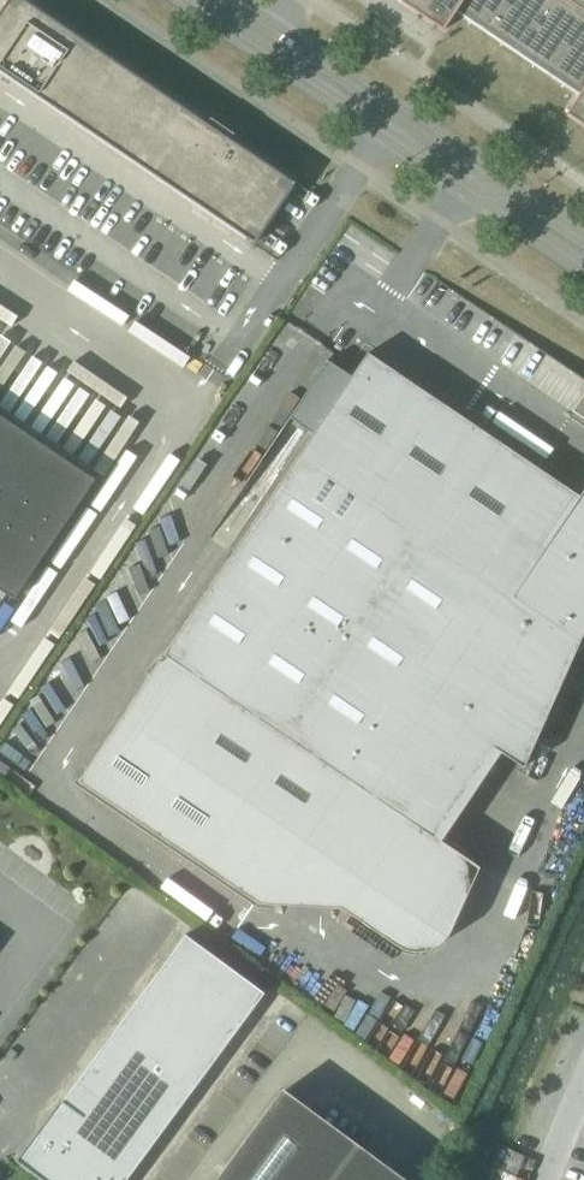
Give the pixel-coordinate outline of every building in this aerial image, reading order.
[(191,200),(192,198),(254,238),(291,185),(273,172),(274,169),(230,140),(234,134),(210,118),(206,124),(24,0),(8,0),(0,11),(0,72),(155,177),(154,178),(155,179),(156,177),(163,182),(162,184),(164,182),(191,200)] [(492,36),(579,96),(569,111),(566,110),(565,112),(583,124),(583,0),(399,0),(438,27),(438,28),(443,31),(456,12),(492,36)] [(583,383),(510,333),(493,358),(567,408),(579,390),(583,394),(583,393),(583,381),(583,383)] [(308,907),(341,909),(397,946),(400,948),(404,950),(407,951),(411,952),(415,952),(419,952),(422,952),(426,951),(429,950),(433,949),(436,947),(439,945),(442,943),(445,940),(447,937),(450,934),(451,931),(480,867),(435,837),(495,748),(524,768),(583,633),(583,490),(579,497),(368,353),(352,377),(328,361),(288,419),(313,434),(79,781),(259,904),(308,907)] [(583,394),(572,411),(583,420),(583,393),(583,394)] [(14,599),(95,480),(0,415),(0,590),(14,599)] [(193,941),(186,935),(21,1159),(41,1175),(45,1170),(58,1179),(127,1179),(265,993),(193,941)] [(5,1055),(12,1060),(17,1052),(11,1048),(5,1055)] [(395,1173),(376,1159),(371,1167),(315,1125),(320,1118),(302,1104),(296,1111),(279,1098),(278,1096),(216,1179),(390,1179),(395,1173)]
